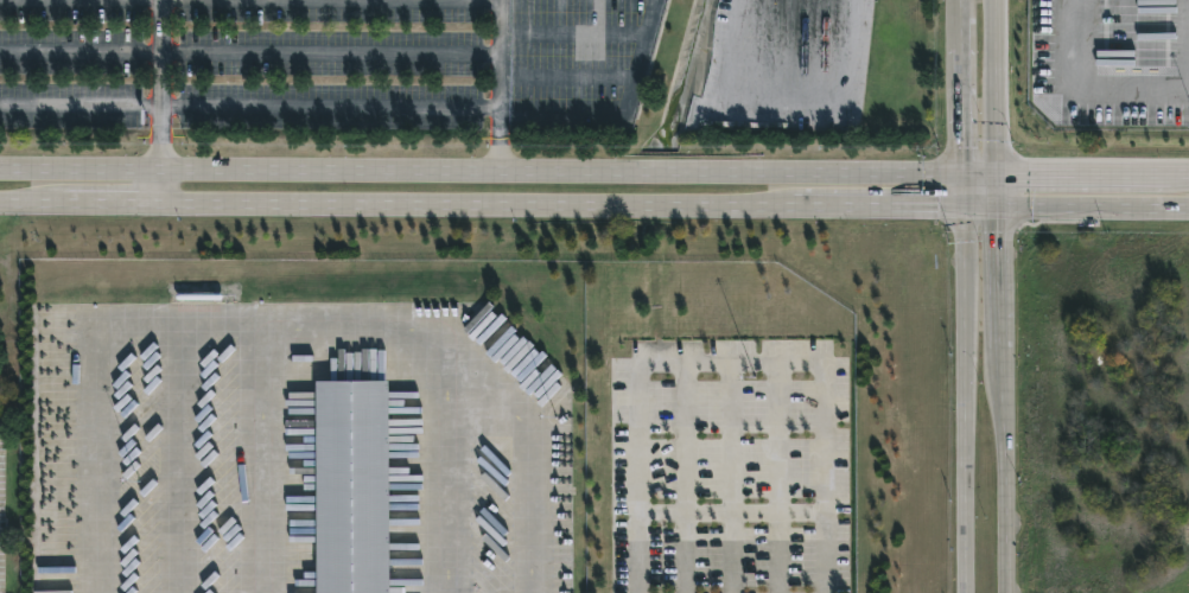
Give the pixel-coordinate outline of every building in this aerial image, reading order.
[(389,382),(390,592),(317,592),(317,382),(389,382)]
